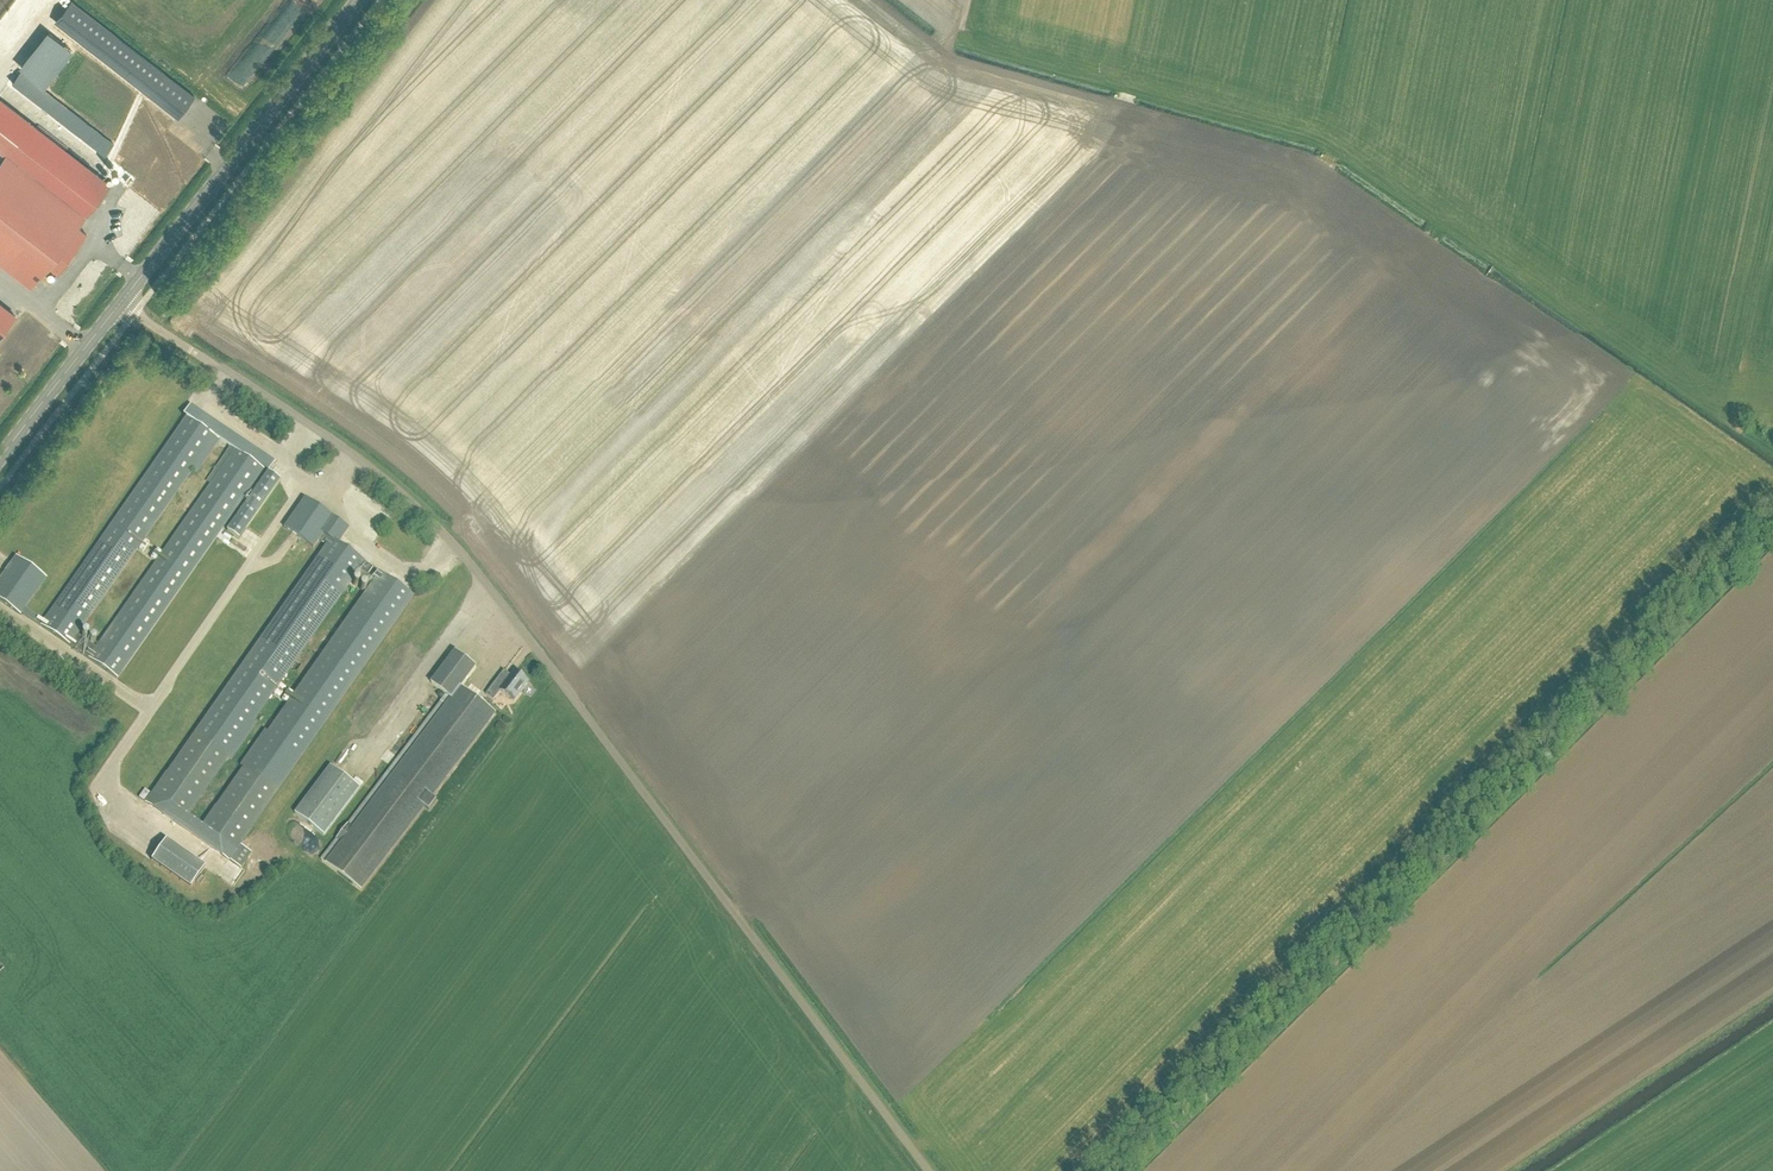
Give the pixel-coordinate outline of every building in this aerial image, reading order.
[(73,0),(71,0),(54,21),(178,117),(195,95),(73,0)] [(0,71),(0,87),(26,107),(36,93),(3,68),(0,71)] [(48,282),(87,233),(77,225),(85,215),(111,182),(0,96),(0,149),(5,153),(0,159),(0,263),(30,287),(39,275),(48,282)] [(106,264),(87,265),(87,273),(106,272),(106,264)] [(15,315),(0,303),(0,334),(15,315)] [(207,482),(212,485),(97,650),(76,636),(191,471),(197,475),(221,441),(215,437),(187,417),(44,622),(25,608),(46,577),(17,557),(0,582),(0,601),(20,615),(22,613),(118,679),(263,470),(235,451),(231,447),(207,482)] [(380,574),(364,563),(331,540),(323,534),(334,519),(305,498),(285,528),(314,548),(319,540),(327,546),(148,803),(229,860),(413,597),(380,574)] [(387,572),(405,583),(409,577),(390,566),(387,572)] [(432,798),(496,715),(461,689),(477,669),(456,653),(431,685),(446,696),(443,701),(444,702),(322,862),(338,874),(334,881),(348,892),(353,885),(362,892),(425,808),(430,812),(437,802),(432,798)] [(514,702),(529,683),(515,673),(504,687),(497,682),(486,696),(494,702),(501,692),(514,702)] [(324,837),(360,789),(331,768),(296,815),(324,837)] [(301,828),(296,832),(305,841),(310,837),(301,828)] [(151,861),(190,888),(204,868),(165,841),(151,861)]
